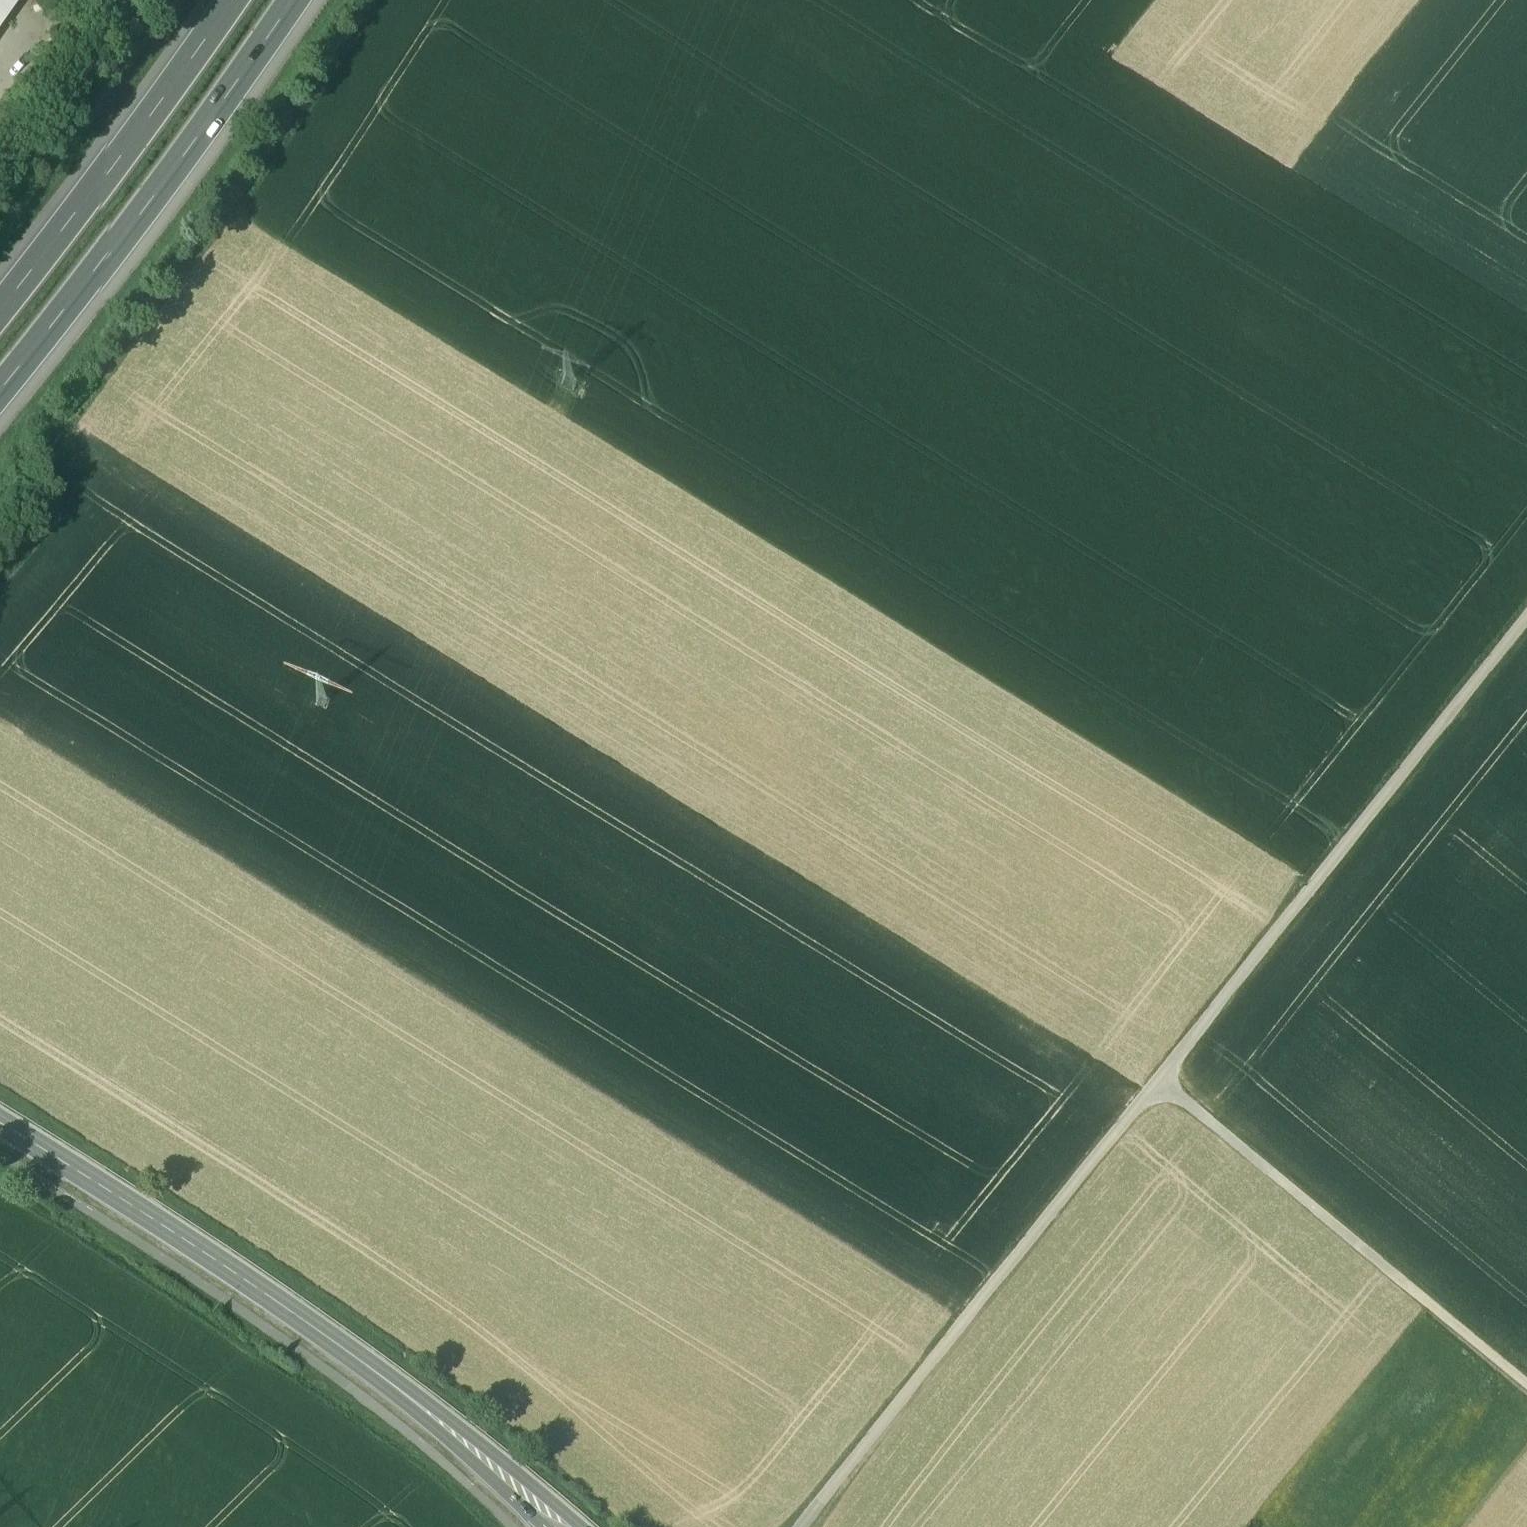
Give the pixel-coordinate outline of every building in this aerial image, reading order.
[(13,0),(0,0),(0,19),(13,0)]
